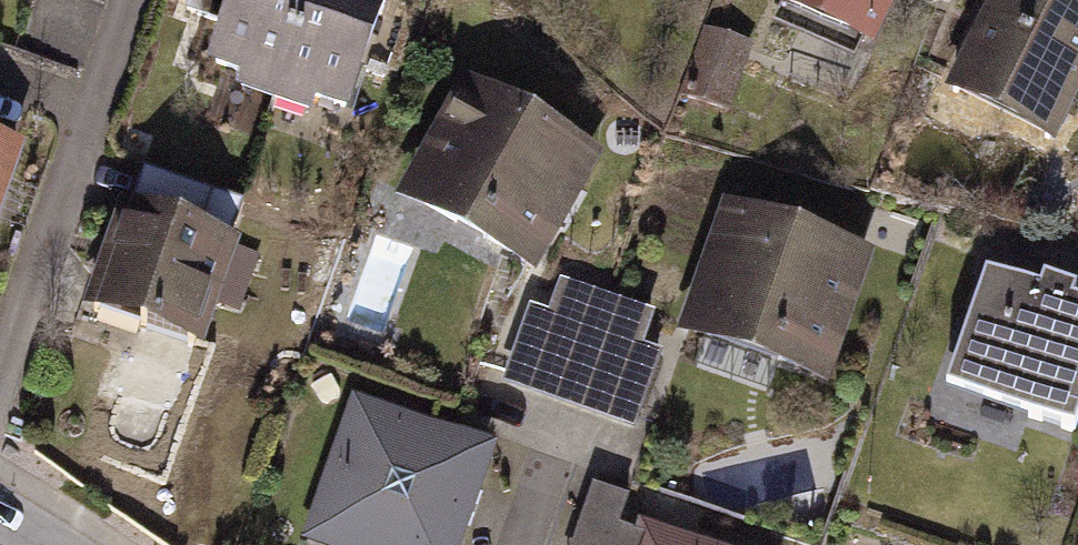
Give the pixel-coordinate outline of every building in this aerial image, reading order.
[(196,73),(350,117),(384,0),(217,0),(196,73)] [(871,42),(890,0),(780,0),(871,42)] [(1039,0),(999,0),(956,85),(1051,132),(1077,78),(1077,20),(1039,0)] [(713,35),(697,103),(742,113),(757,46),(713,35)] [(598,156),(469,83),(406,192),(535,266),(598,156)] [(11,269),(46,161),(0,146),(0,266),(11,269)] [(248,202),(145,166),(132,204),(234,238),(248,202)] [(132,204),(121,200),(85,307),(205,347),(241,241),(234,238),(132,204)] [(872,253),(724,205),(682,333),(830,381),(872,253)] [(989,274),(951,389),(1077,430),(1077,303),(989,274)] [(552,318),(532,311),(507,381),(632,426),(658,354),(638,347),(649,316),(564,285),(552,318)] [(356,402),(308,537),(331,544),(456,544),(490,450),(356,402)] [(595,486),(581,526),(599,532),(594,544),(657,544),(658,540),(639,533),(649,505),(595,486)] [(662,529),(658,540),(657,544),(707,544),(662,529)]
